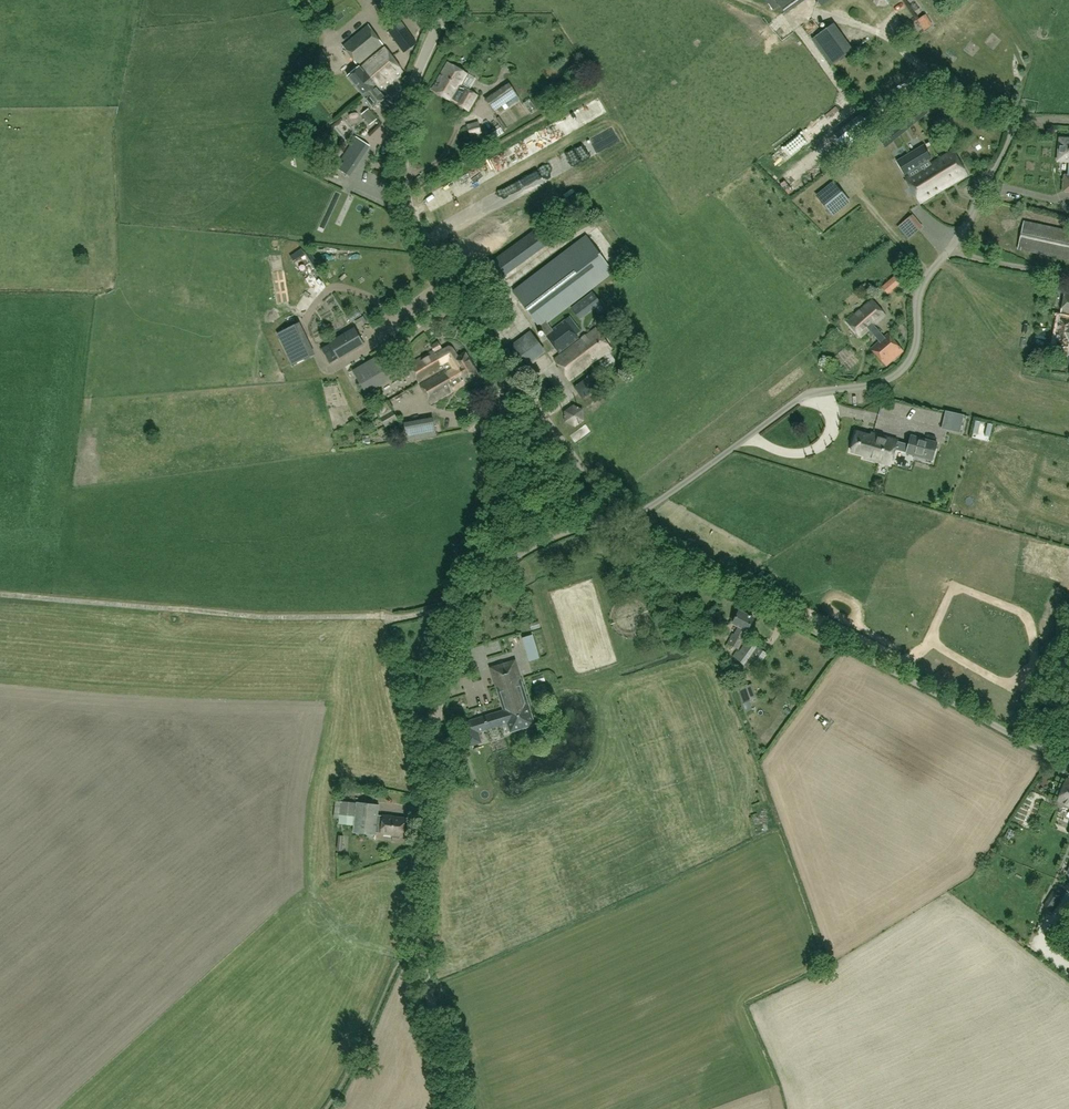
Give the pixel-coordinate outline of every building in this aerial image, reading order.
[(404,0),(374,0),(382,13),(404,0)] [(427,7),(424,0),(420,0),(393,10),(395,17),(408,10),(410,14),(427,7)] [(924,17),(918,21),(925,32),(931,28),(924,17)] [(417,44),(402,22),(389,31),(404,53),(417,44)] [(357,65),(383,44),(368,24),(343,46),(357,65)] [(812,40),(828,69),(852,56),(836,27),(812,40)] [(359,66),(348,76),(364,96),(375,86),(367,77),(392,57),(385,47),(367,62),(360,67),(359,66)] [(375,86),(364,96),(374,108),(380,102),(383,106),(388,102),(385,98),(379,91),(385,86),(403,72),(392,57),(367,77),(375,86)] [(462,86),(468,75),(448,63),(432,89),(468,111),(477,95),(462,86)] [(518,75),(526,74),(524,64),(516,65),(518,75)] [(494,111),(517,95),(509,83),(486,99),(494,111)] [(590,123),(602,118),(596,102),(584,106),(590,123)] [(377,119),(368,109),(361,114),(370,124),(377,119)] [(911,111),(906,115),(913,124),(919,119),(911,111)] [(499,116),(496,118),(504,130),(507,127),(499,116)] [(558,139),(585,129),(581,116),(553,126),(558,139)] [(898,122),(892,126),(899,135),(905,131),(898,122)] [(468,126),(469,138),(481,137),(480,125),(468,126)] [(1058,131),(1043,128),(1041,139),(1056,142),(1058,131)] [(812,138),(814,143),(827,137),(825,132),(812,138)] [(884,133),(878,138),(885,147),(891,142),(884,133)] [(614,134),(509,184),(515,197),(620,147),(614,134)] [(350,175),(369,145),(356,137),(337,167),(350,175)] [(1058,159),(1068,160),(1068,140),(1060,139),(1058,159)] [(897,161),(896,161),(904,175),(907,173),(909,176),(905,178),(920,203),(967,175),(953,150),(931,163),(929,160),(931,158),(923,145),(910,153),(909,153),(897,161)] [(834,183),(817,196),(832,215),(849,201),(834,183)] [(921,228),(911,216),(898,228),(908,239),(921,228)] [(1024,222),(1018,249),(1068,260),(1068,231),(1024,222)] [(488,264),(485,266),(496,281),(499,279),(553,240),(543,225),(488,264)] [(578,338),(576,334),(580,331),(574,323),(570,326),(565,320),(552,330),(547,323),(624,264),(597,227),(563,253),(513,291),(559,352),(578,338)] [(355,236),(329,235),(329,243),(355,244),(355,236)] [(305,253),(303,250),(301,248),(290,255),(293,260),(295,259),(305,253)] [(890,280),(887,282),(893,289),(905,279),(899,273),(890,280)] [(1065,290),(1061,313),(1068,315),(1068,291),(1065,290)] [(592,291),(571,308),(577,316),(598,299),(592,291)] [(872,299),(847,321),(860,337),(869,330),(879,341),(884,337),(874,325),(886,315),(872,299)] [(364,316),(355,321),(357,324),(362,321),(365,324),(367,322),(364,316)] [(1060,317),(1055,345),(1054,352),(1066,354),(1068,346),(1068,319),(1060,317)] [(298,325),(280,334),(294,363),(312,354),(298,325)] [(435,336),(444,334),(441,325),(432,328),(435,336)] [(569,380),(611,349),(596,328),(554,359),(569,380)] [(312,334),(315,339),(324,335),(321,329),(312,334)] [(331,344),(323,348),(327,355),(330,361),(338,356),(339,358),(363,344),(355,329),(330,343),(331,344)] [(543,349),(531,331),(509,345),(522,364),(543,349)] [(903,351),(888,333),(884,337),(879,341),(871,349),(886,366),(903,351)] [(479,376),(465,352),(465,353),(458,357),(454,350),(445,355),(438,342),(432,346),(434,350),(409,365),(431,404),(467,382),(468,383),(479,376)] [(395,373),(383,354),(354,371),(365,391),(395,373)] [(583,398),(599,386),(591,375),(575,387),(583,398)] [(573,404),(564,412),(565,423),(575,427),(584,420),(583,408),(573,404)] [(945,410),(941,429),(960,433),(964,414),(945,410)] [(393,411),(381,418),(386,426),(397,419),(393,411)] [(433,418),(404,423),(407,440),(436,435),(433,418)] [(898,438),(895,438),(871,431),(870,434),(857,430),(850,452),(864,457),(863,459),(891,467),(895,449),(906,452),(905,454),(933,461),(938,442),(910,434),(908,444),(897,441),(898,438)] [(747,630),(754,618),(739,610),(733,623),(739,626),(735,634),(732,633),(728,643),(738,648),(747,630)] [(724,622),(720,611),(714,613),(717,624),(724,622)] [(529,664),(540,660),(532,638),(522,641),(529,664)] [(741,644),(742,644),(743,645),(739,651),(737,650),(733,657),(754,672),(767,654),(757,647),(758,646),(746,638),(741,644)] [(534,724),(514,661),(492,668),(499,693),(501,692),(503,697),(502,697),(506,710),(462,724),(469,746),(481,743),(477,731),(485,729),(494,726),(508,722),(511,731),(534,724)] [(542,674),(532,678),(534,683),(544,680),(542,674)] [(738,688),(743,702),(757,697),(752,683),(738,688)] [(1066,777),(1056,802),(1068,807),(1068,778),(1066,777)] [(403,836),(405,818),(378,815),(379,805),(357,802),(357,803),(336,800),(334,818),(339,818),(339,823),(354,825),(353,832),(376,835),(376,832),(381,833),(392,834),(392,835),(393,837),(399,838),(401,836),(401,835),(403,836)] [(988,885),(998,893),(1003,887),(993,878),(988,885)] [(1053,891),(1043,906),(1052,911),(1062,897),(1053,891)] [(1052,945),(1068,956),(1068,943),(1058,935),(1052,945)]
